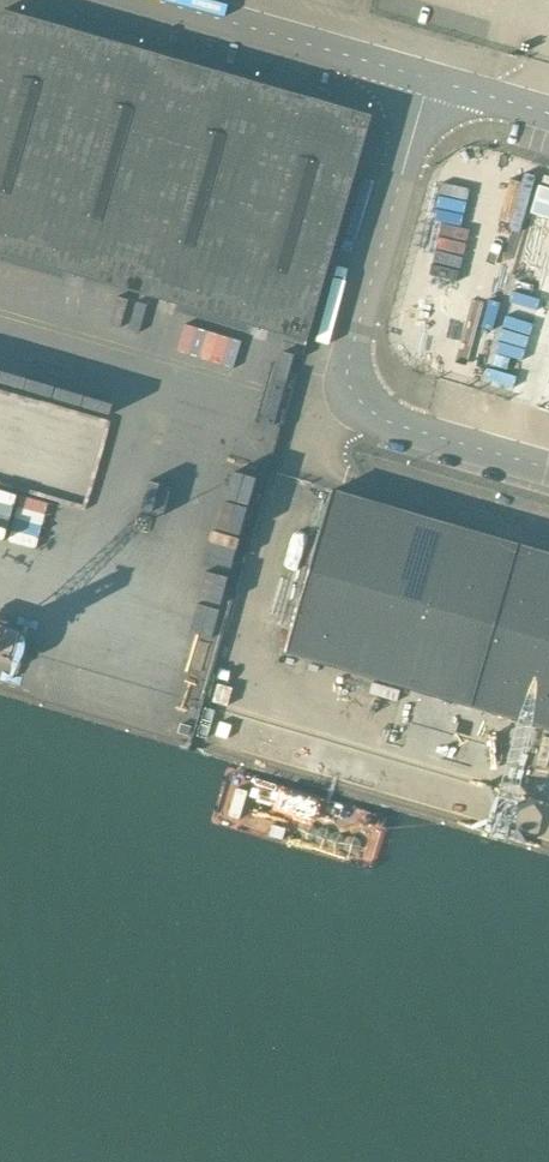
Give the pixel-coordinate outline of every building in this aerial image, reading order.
[(2,10),(0,15),(0,255),(307,342),(371,116),(2,10)] [(51,306),(59,280),(15,268),(8,294),(51,306)] [(274,425),(293,356),(282,352),(263,422),(274,425)] [(44,444),(51,416),(36,412),(41,390),(0,381),(0,434),(44,444)] [(515,545),(331,491),(284,653),(548,729),(548,555),(515,545)] [(203,542),(196,588),(223,592),(230,546),(203,542)]
